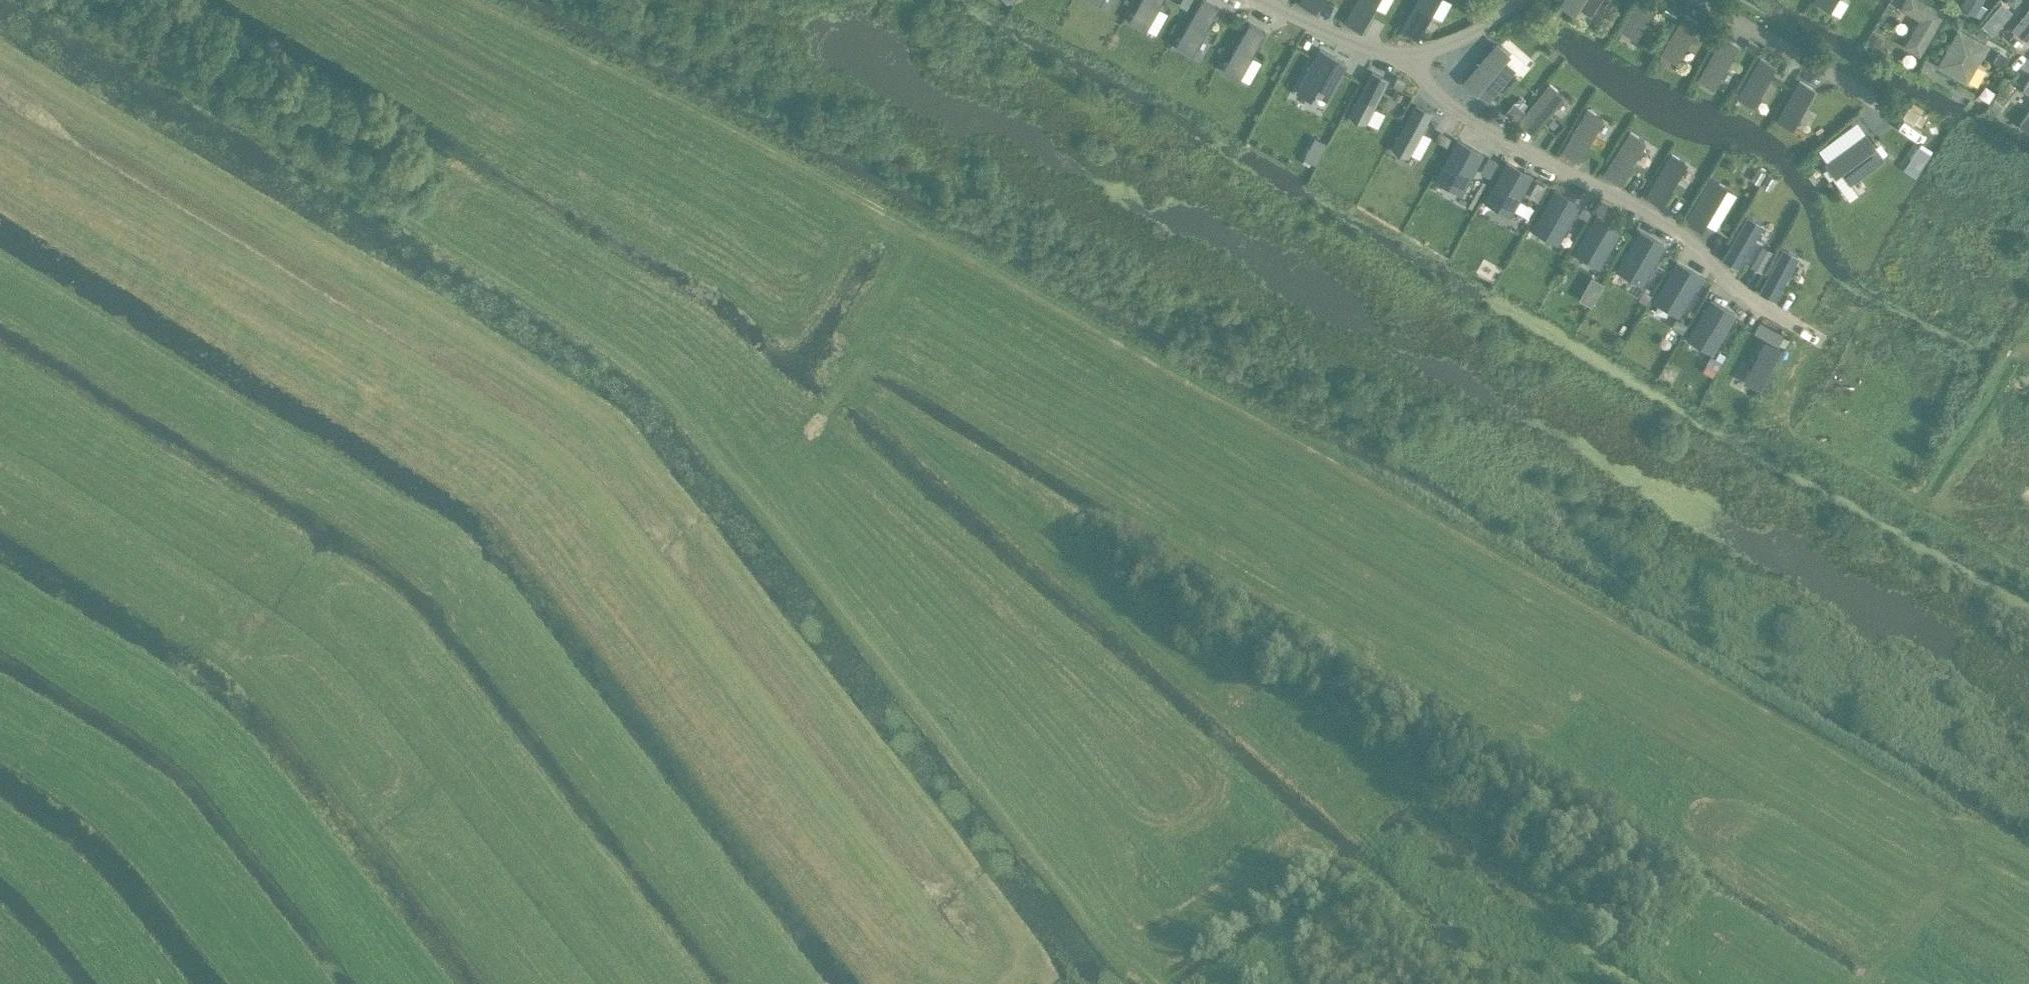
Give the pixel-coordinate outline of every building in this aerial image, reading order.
[(1129,15),(1143,23),(1156,0),(1138,0),(1129,15)] [(1176,41),(1189,49),(1203,24),(1207,26),(1217,8),(1204,0),(1199,0),(1176,41)] [(1315,8),(1320,0),(1301,0),(1315,8)] [(1346,18),(1361,27),(1376,0),(1356,0),(1346,18)] [(1402,26),(1418,34),(1437,0),(1416,0),(1402,26)] [(1574,10),(1578,4),(1590,11),(1597,0),(1562,0),(1561,2),(1574,10)] [(1636,38),(1658,0),(1636,0),(1619,28),(1636,38)] [(1919,51),(1943,11),(1924,0),(1905,0),(1902,6),(1921,17),(1906,43),(1919,51)] [(1960,6),(1975,14),(1983,0),(1963,0),(1960,6)] [(1667,3),(1663,10),(1674,17),(1679,10),(1667,3)] [(1995,8),(1989,15),(1999,24),(2005,17),(1995,8)] [(2028,34),(2028,8),(2013,26),(2026,37),(2028,34)] [(1660,52),(1677,62),(1700,22),(1684,12),(1660,52)] [(1248,21),(1223,64),(1237,72),(1251,47),(1254,49),(1265,31),(1248,21)] [(1938,62),(1966,78),(1986,43),(1958,27),(1938,62)] [(1870,41),(1878,45),(1883,36),(1875,31),(1870,41)] [(1697,78),(1714,87),(1739,44),(1722,34),(1697,78)] [(1750,38),(1746,46),(1756,51),(1760,44),(1750,38)] [(1514,67),(1503,57),(1508,52),(1496,43),(1465,79),(1487,98),(1514,67)] [(1321,47),(1298,89),(1311,96),(1313,92),(1314,90),(1327,97),(1346,61),(1321,47)] [(1999,50),(1993,61),(2002,66),(2009,55),(1999,50)] [(1736,96),(1753,106),(1776,66),(1759,56),(1736,96)] [(1371,69),(1348,110),(1365,119),(1388,78),(1371,69)] [(1549,81),(1520,118),(1535,130),(1564,93),(1549,81)] [(1800,81),(1778,121),(1795,130),(1817,90),(1800,81)] [(1994,98),(1989,105),(1997,112),(2003,105),(1994,98)] [(1514,100),(1506,110),(1516,118),(1524,108),(1514,100)] [(1415,102),(1392,143),(1409,153),(1432,112),(1415,102)] [(1910,106),(1904,115),(1915,121),(1920,113),(1921,112),(1910,106)] [(1586,108),(1563,148),(1579,158),(1603,118),(1586,108)] [(2028,129),(2028,109),(2019,120),(2028,129)] [(1920,113),(1915,121),(1921,124),(1925,116),(1920,113)] [(1629,131),(1605,171),(1622,181),(1645,141),(1629,131)] [(1850,180),(1882,156),(1865,132),(1826,161),(1835,173),(1841,168),(1850,180)] [(1457,139),(1438,172),(1464,187),(1483,153),(1457,139)] [(1308,147),(1303,156),(1315,162),(1319,152),(1308,147)] [(1670,153),(1647,193),(1664,203),(1687,163),(1670,153)] [(1507,160),(1488,193),(1513,208),(1532,174),(1507,160)] [(1758,167),(1751,179),(1759,183),(1766,172),(1758,167)] [(1768,173),(1762,184),(1770,189),(1776,177),(1768,173)] [(1710,178),(1687,218),(1704,228),(1727,187),(1710,178)] [(1554,188),(1535,221),(1560,236),(1580,202),(1554,188)] [(1597,212),(1577,245),(1603,260),(1622,226),(1597,212)] [(1747,215),(1723,255),(1740,265),(1764,225),(1747,215)] [(1640,230),(1621,263),(1646,278),(1665,244),(1640,230)] [(1783,247),(1759,288),(1776,298),(1800,257),(1783,247)] [(1677,261),(1657,294),(1683,309),(1702,275),(1677,261)] [(1644,288),(1639,297),(1648,302),(1652,293),(1644,288)] [(1711,298),(1691,331),(1717,346),(1736,312),(1711,298)] [(1677,316),(1672,325),(1683,331),(1688,322),(1677,316)] [(1765,339),(1745,381),(1762,389),(1783,347),(1765,339)] [(1711,354),(1706,362),(1718,368),(1722,360),(1711,354)]
